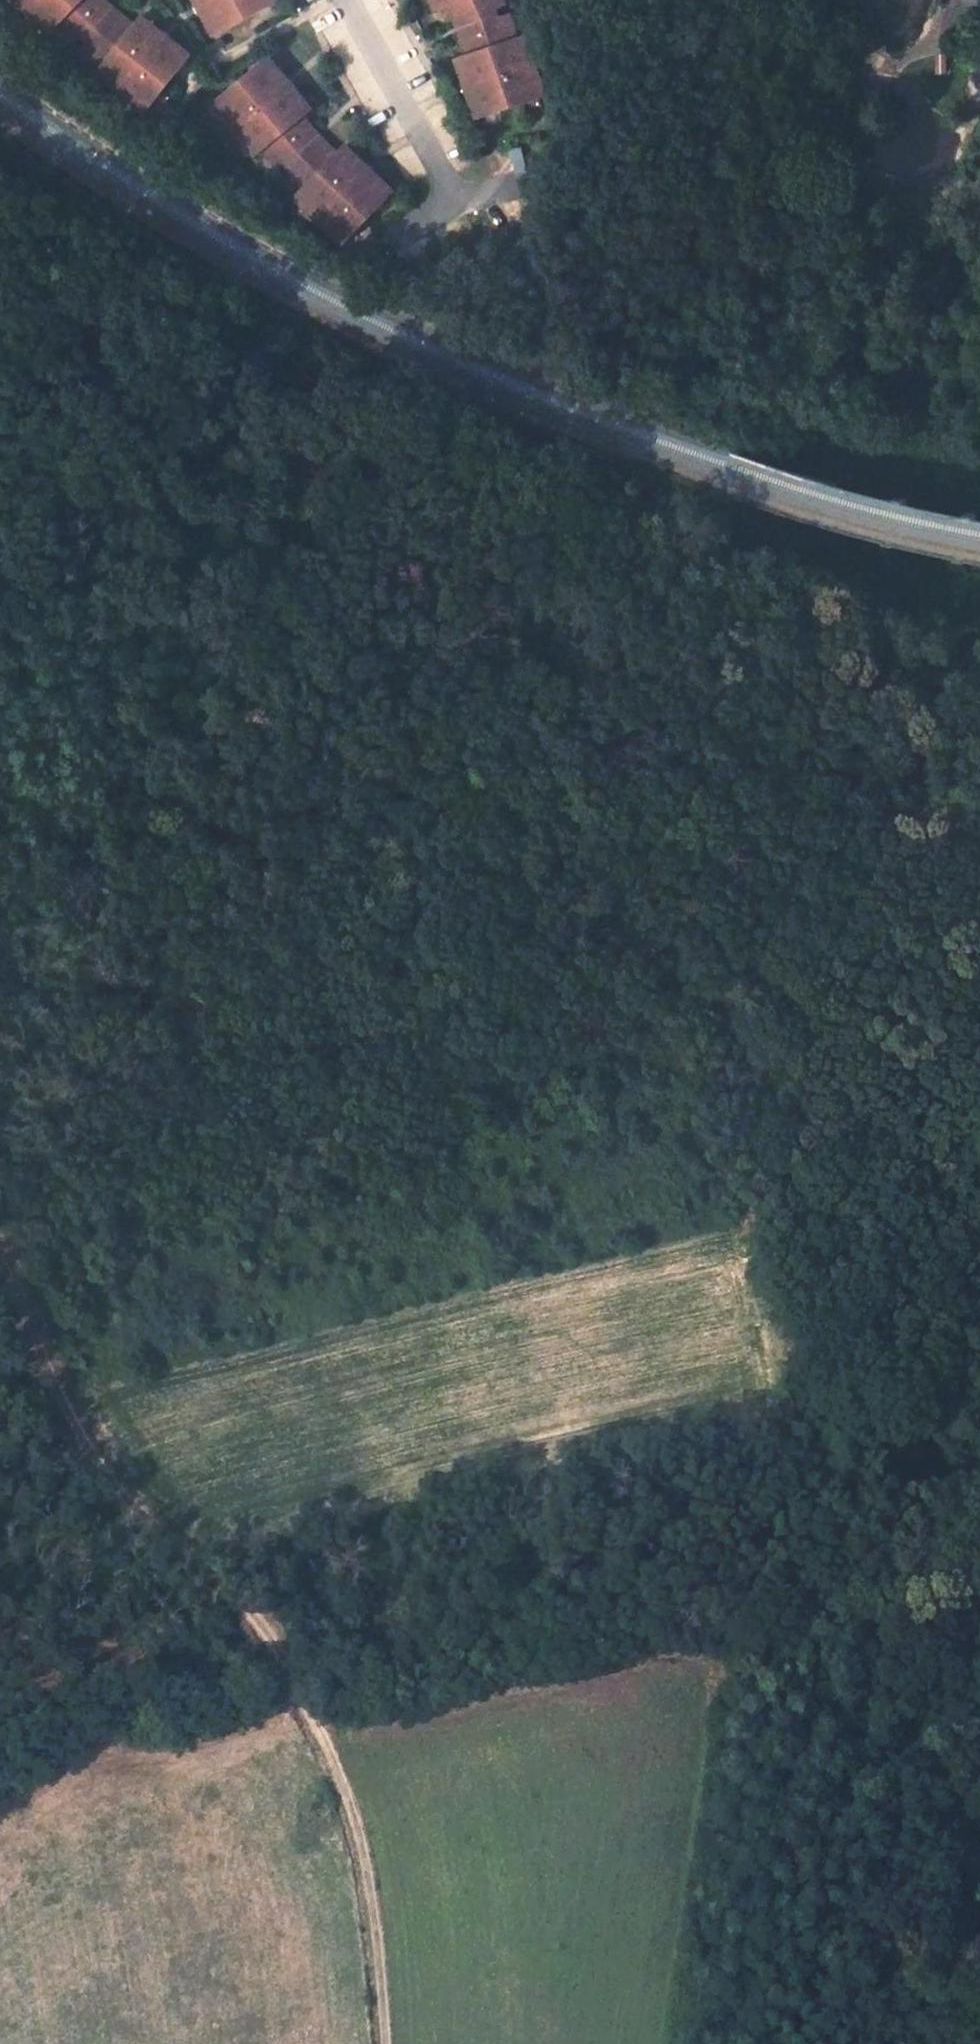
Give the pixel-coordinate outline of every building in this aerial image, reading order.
[(60,38),(67,32),(84,48),(119,12),(107,0),(22,0),(60,38)] [(218,36),(282,2),(281,0),(199,0),(218,36)] [(472,19),(509,0),(463,0),(472,19)] [(520,0),(509,0),(472,19),(475,24),(523,8),(520,0)] [(523,8),(475,24),(483,47),(472,50),(493,112),(561,88),(540,27),(531,30),(523,8)] [(124,16),(119,12),(84,48),(93,57),(124,16)] [(143,31),(124,16),(93,57),(112,72),(107,79),(158,118),(202,60),(150,21),(143,31)] [(319,107),(275,60),(223,109),(267,156),(273,150),(290,167),(327,132),(311,115),(319,107)] [(331,137),(327,132),(290,167),(299,177),(331,137)] [(349,152),(331,137),(299,177),(317,192),(312,199),(362,240),(407,184),(357,143),(349,152)]
